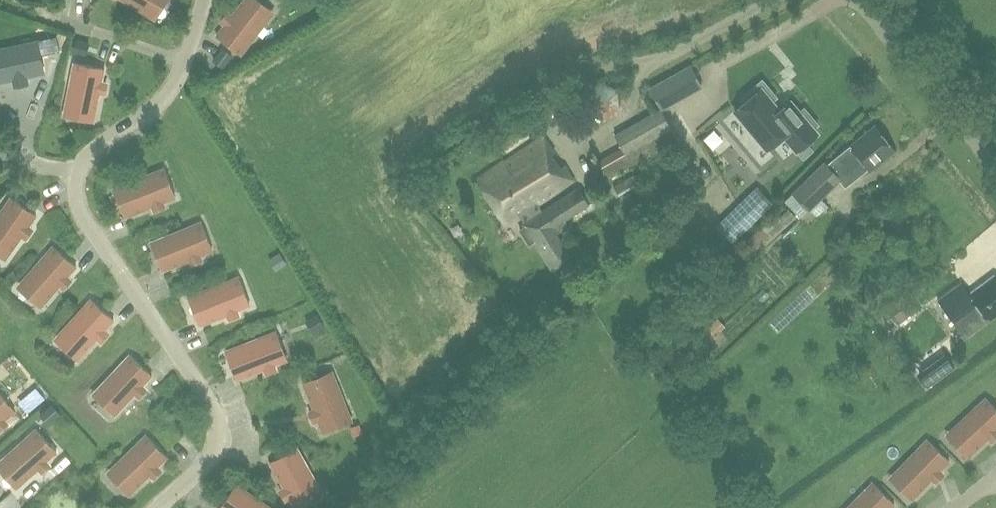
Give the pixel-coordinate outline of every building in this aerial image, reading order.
[(157,0),(134,0),(151,10),(157,0)] [(247,0),(243,0),(231,14),(230,15),(231,16),(225,23),(224,23),(224,24),(216,34),(241,53),(249,42),(245,39),(265,13),(247,0)] [(57,35),(45,38),(48,54),(60,51),(57,35)] [(25,49),(0,54),(0,81),(44,72),(37,41),(24,44),(25,49)] [(70,108),(95,113),(99,93),(100,92),(99,91),(101,82),(102,82),(102,81),(101,81),(104,68),(73,62),(71,76),(76,77),(70,108)] [(817,126),(803,109),(798,113),(789,102),(779,111),(771,102),(775,98),(761,81),(740,99),(744,103),(742,105),(734,112),(766,150),(782,136),(795,152),(816,134),(812,130),(817,126)] [(603,82),(586,92),(587,110),(603,119),(620,109),(620,90),(603,82)] [(678,138),(661,108),(631,125),(616,134),(623,146),(598,161),(608,178),(631,165),(678,138)] [(895,150),(875,124),(850,144),(826,163),(846,184),(868,166),(871,170),(895,150)] [(519,212),(523,218),(538,208),(535,204),(572,180),(562,166),(552,170),(546,159),(553,152),(543,136),(503,162),(502,161),(476,178),(505,222),(519,212)] [(792,194),(808,210),(840,180),(823,164),(792,194)] [(122,189),(132,214),(151,206),(151,207),(153,206),(152,205),(161,202),(162,203),(163,202),(175,197),(164,168),(151,173),(153,178),(122,189)] [(631,196),(644,188),(635,173),(631,176),(614,185),(623,200),(631,196)] [(758,186),(724,220),(715,229),(723,238),(718,244),(725,250),(739,235),(773,202),(758,186)] [(540,212),(538,208),(523,218),(525,222),(522,224),(524,226),(520,229),(529,243),(532,241),(552,271),(576,255),(569,245),(564,248),(555,234),(559,232),(555,226),(588,205),(577,188),(540,212)] [(9,253),(22,235),(22,236),(23,235),(22,234),(27,226),(28,227),(29,226),(28,225),(36,215),(10,197),(2,208),(7,211),(0,221),(0,246),(9,253)] [(189,231),(160,243),(169,267),(189,259),(189,260),(190,259),(199,255),(199,256),(200,255),(212,250),(201,221),(187,226),(189,231)] [(26,284),(46,301),(59,285),(60,285),(60,284),(60,283),(66,276),(67,277),(68,276),(67,276),(76,266),(52,245),(43,256),(47,259),(26,284)] [(959,285),(939,300),(966,337),(989,319),(990,320),(995,315),(995,276),(995,275),(967,295),(959,285)] [(197,298),(207,322),(226,314),(228,314),(227,313),(236,310),(238,310),(238,309),(250,305),(238,276),(225,281),(227,286),(197,298)] [(885,307),(887,309),(881,313),(891,326),(897,322),(898,323),(923,304),(910,288),(885,307)] [(63,336),(83,354),(97,338),(98,337),(97,337),(104,330),(105,329),(114,319),(90,298),(81,309),(85,312),(63,336)] [(235,352),(244,376),(264,368),(264,369),(265,368),(274,364),(274,365),(275,364),(287,359),(276,330),(263,335),(265,340),(235,352)] [(101,392),(120,409),(135,394),(136,393),(135,392),(142,385),(142,386),(143,385),(152,375),(129,354),(119,364),(123,368),(101,392)] [(330,379),(306,389),(314,408),(313,409),(314,410),(315,409),(318,418),(317,419),(318,420),(323,432),(352,420),(347,407),(342,409),(330,379)] [(4,420),(4,421),(5,420),(5,419),(15,411),(0,393),(0,423),(4,420)] [(955,432),(973,451),(988,437),(989,436),(989,435),(995,429),(995,408),(985,396),(975,406),(979,410),(955,432)] [(5,464),(23,483),(38,469),(39,469),(39,468),(46,461),(47,462),(48,461),(47,461),(57,452),(36,429),(26,438),(29,442),(5,464)] [(116,470),(134,489),(149,474),(150,474),(151,474),(150,473),(157,466),(157,467),(158,466),(168,457),(146,434),(136,444),(140,448),(116,470)] [(921,452),(898,475),(917,493),(931,478),(932,478),(933,477),(932,477),(939,470),(940,470),(940,469),(949,460),(927,438),(917,448),(921,452)] [(274,468),(284,487),(284,488),(285,488),(290,496),(289,496),(290,498),(290,497),(296,507),(298,507),(324,493),(317,481),(312,484),(296,456),(274,468)] [(853,507),(890,507),(894,503),(872,481),(862,491),(866,495),(853,507)] [(229,507),(263,507),(240,492),(229,507)]
